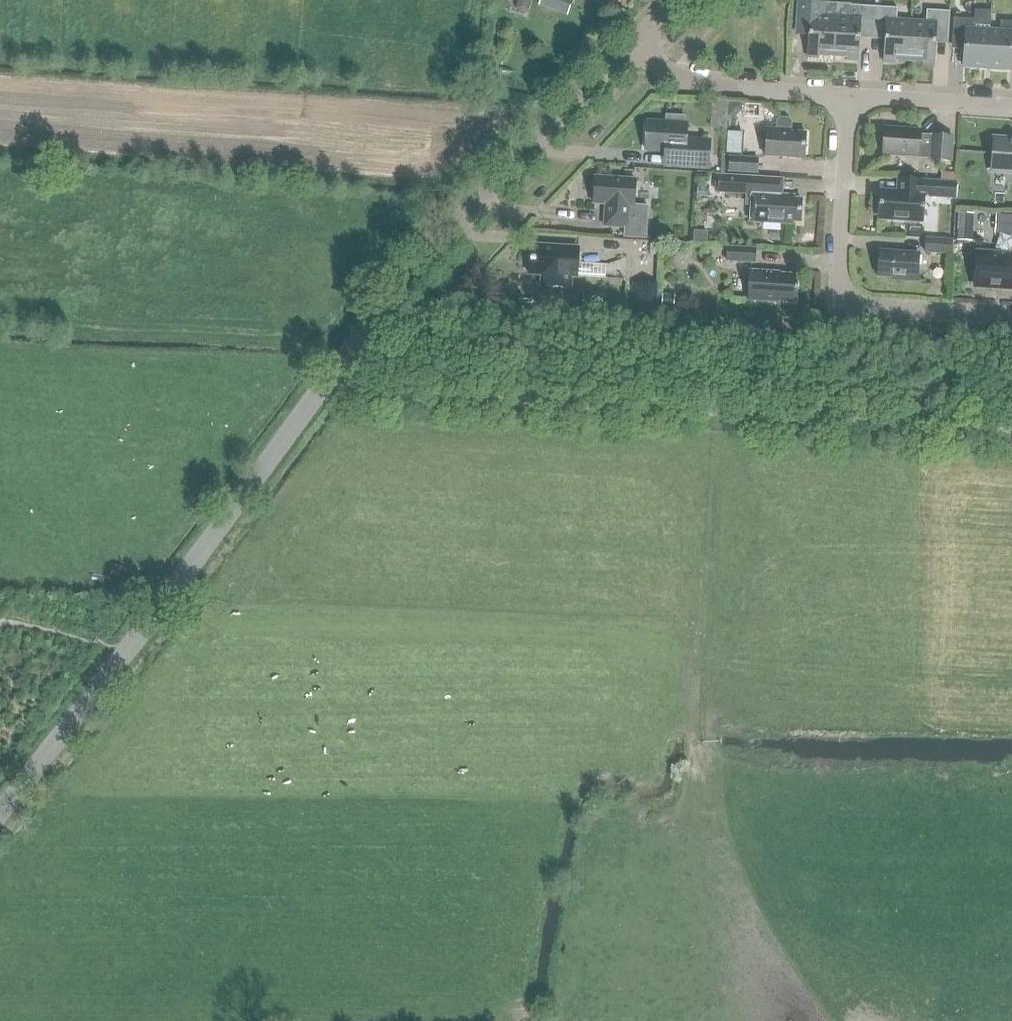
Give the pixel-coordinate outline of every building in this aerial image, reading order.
[(515,7),(518,12),(523,13),(527,11),(530,2),(529,0),(517,0),(515,7)] [(566,16),(572,0),(540,0),(538,6),(566,16)] [(623,11),(627,0),(592,0),(623,11)] [(832,55),(836,3),(797,1),(796,27),(809,27),(807,57),(818,57),(818,54),(832,55)] [(873,6),(836,3),(832,55),(846,56),(846,59),(857,60),(859,31),(872,31),(873,6)] [(908,60),(911,20),(896,19),(897,7),(873,6),(872,31),(884,32),(883,61),(894,62),(894,59),(908,60)] [(922,64),(933,64),(935,35),(948,36),(949,11),(926,9),(925,21),(911,20),(908,60),(922,61),(922,64)] [(986,68),(989,30),(990,11),(974,10),(973,19),(953,18),(951,40),(964,41),(963,67),(986,68)] [(989,30),(986,68),(1010,69),(1011,44),(1011,21),(1000,21),(999,31),(989,30)] [(713,101),(711,128),(725,128),(727,101),(713,101)] [(742,102),(728,102),(728,116),(736,116),(742,110),(742,102)] [(709,140),(686,138),(686,124),(684,124),(684,116),(666,115),(665,123),(646,122),(644,148),(666,150),(665,165),(708,168),(709,140)] [(790,131),(790,121),(788,119),(780,118),(777,121),(776,128),(766,128),(764,156),(804,158),(805,132),(790,131)] [(920,130),(884,127),(882,154),(930,157),(930,159),(950,160),(952,136),(931,134),(931,135),(919,134),(920,130)] [(990,170),(1011,172),(1011,139),(993,138),(990,170)] [(758,160),(728,158),(727,170),(758,172),(758,160)] [(940,181),(955,182),(956,172),(941,171),(940,181)] [(715,191),(747,193),(748,177),(716,175),(715,191)] [(604,225),(624,227),(624,236),(645,238),(647,206),(633,205),(635,179),(595,176),(593,203),(605,203),(604,225)] [(954,198),(955,182),(940,181),(897,178),(896,193),(880,191),(878,216),(894,217),(894,219),(922,221),(924,196),(954,198)] [(793,195),(751,193),(749,221),(791,223),(792,221),(800,221),(801,199),(793,198),(793,195)] [(972,241),(973,230),(974,213),(958,212),(957,230),(956,240),(972,241)] [(693,230),(692,241),(703,242),(706,242),(707,231),(699,231),(693,230)] [(925,238),(925,252),(950,253),(951,239),(925,238)] [(530,245),(529,273),(542,274),(541,286),(569,288),(570,276),(576,276),(578,248),(530,245)] [(754,262),(755,248),(727,246),(726,260),(754,262)] [(917,281),(918,253),(878,250),(878,255),(875,256),(875,265),(877,267),(877,276),(892,277),(891,279),(917,281)] [(974,285),(1011,287),(1011,255),(976,253),(974,285)] [(778,300),(794,301),(796,275),(780,274),(780,272),(750,270),(748,300),(778,302),(778,300)] [(656,284),(632,283),(631,311),(655,312),(656,284)] [(662,292),(661,307),(673,308),(674,293),(662,292)]
